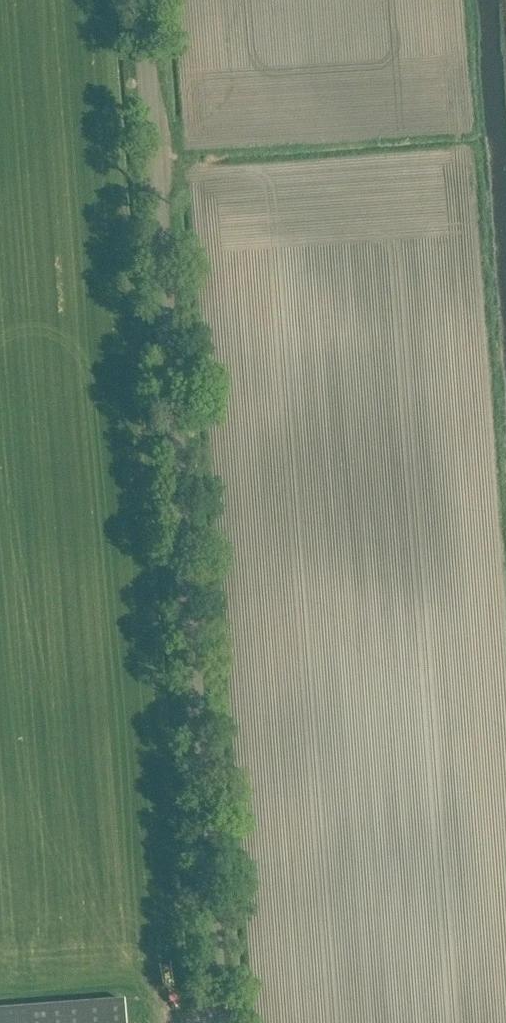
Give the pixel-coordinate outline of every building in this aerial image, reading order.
[(125,1004),(0,1013),(0,1022),(126,1022),(125,1004)]
